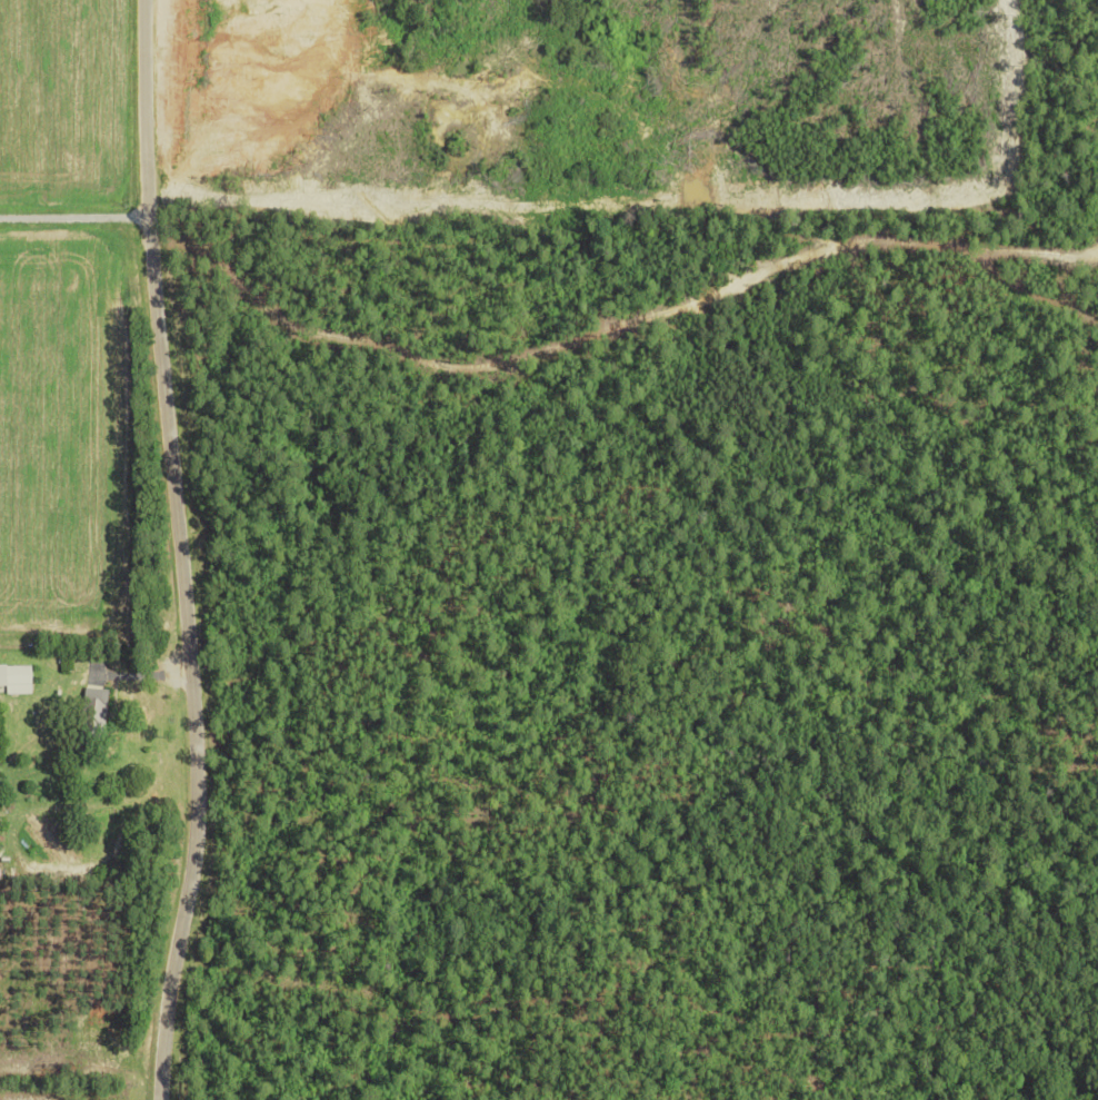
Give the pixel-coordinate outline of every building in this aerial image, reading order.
[(5,692),(5,694),(31,693),(30,664),(0,665),(0,692),(5,692)] [(108,687),(85,686),(83,716),(106,718),(108,687)]
